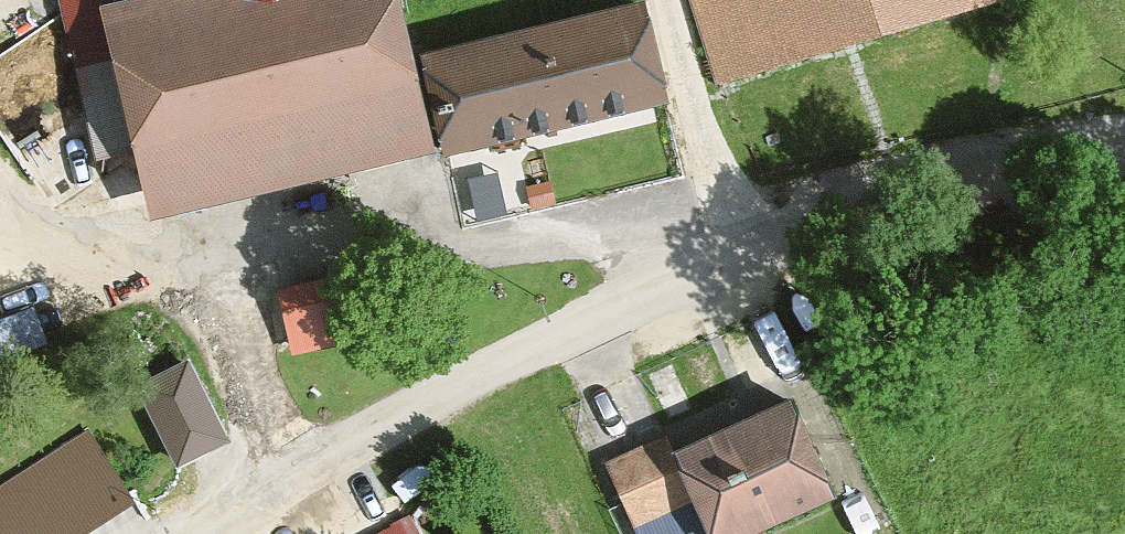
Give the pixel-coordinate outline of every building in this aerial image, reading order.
[(117,0),(64,0),(99,152),(146,142),(114,1),(117,0)] [(419,49),(408,0),(117,0),(114,1),(146,142),(162,212),(442,149),(419,49)] [(643,0),(634,0),(419,49),(442,149),(665,98),(643,0)] [(725,86),(999,0),(698,0),(725,86)] [(351,333),(339,267),(285,276),(296,342),(351,333)] [(181,455),(237,432),(201,346),(146,369),(181,455)] [(780,396),(661,446),(686,506),(698,533),(724,533),(821,493),(780,396)] [(0,491),(0,533),(65,533),(123,497),(85,437),(0,491)] [(661,446),(613,466),(639,526),(686,506),(661,446)] [(432,533),(418,505),(363,533),(364,533),(430,533),(432,533)]
